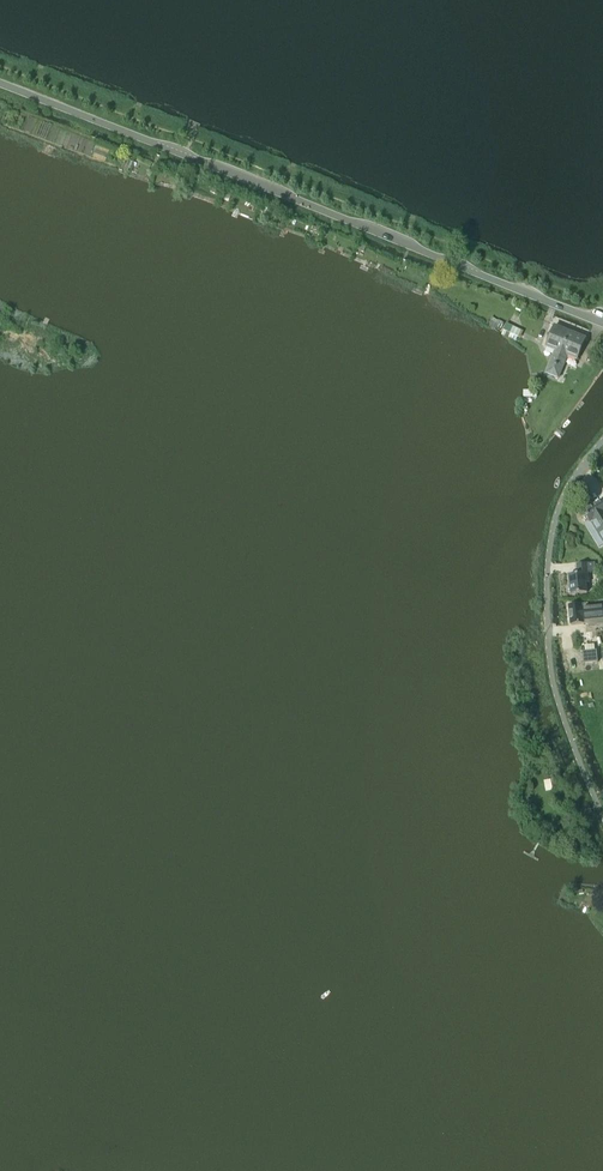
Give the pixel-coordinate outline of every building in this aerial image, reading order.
[(507,323),(502,334),(516,341),(518,337),(520,338),(523,331),(507,323)] [(552,376),(570,332),(555,326),(546,347),(555,351),(546,373),(552,376)] [(577,360),(586,339),(570,332),(552,376),(558,378),(568,356),(577,360)] [(590,522),(586,525),(593,537),(599,548),(602,545),(602,504),(602,502),(584,513),(590,522)] [(571,595),(587,593),(586,584),(589,583),(588,574),(595,573),(594,563),(577,565),(578,575),(569,575),(571,595)] [(588,607),(588,604),(569,606),(571,626),(589,624),(590,628),(602,626),(602,607),(588,609),(588,607)] [(583,664),(598,663),(597,651),(582,652),(583,664)]
